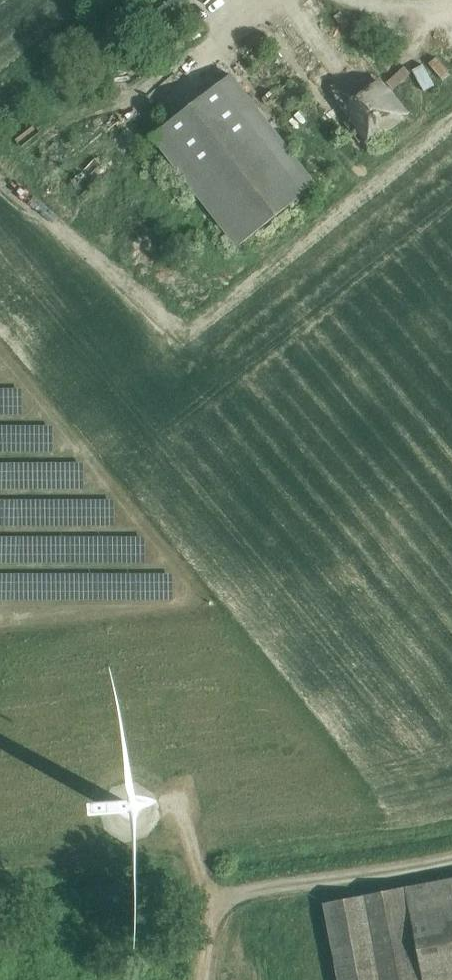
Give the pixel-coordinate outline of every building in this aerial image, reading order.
[(365,149),(409,114),(320,0),(311,0),(272,31),(365,149)] [(406,42),(413,34),(395,18),(388,25),(406,42)] [(241,75),(252,72),(246,55),(235,59),(241,75)] [(430,62),(417,67),(427,91),(440,85),(430,62)] [(152,137),(238,248),(317,186),(231,76),(152,137)] [(123,843),(147,839),(160,820),(156,797),(136,784),(113,788),(100,807),(104,830),(123,843)] [(122,813),(123,813),(123,814),(123,815),(123,816),(124,817),(124,818),(125,819),(126,820),(127,820),(128,821),(129,821),(130,821),(131,821),(132,821),(133,821),(134,821),(134,820),(135,820),(136,820),(136,819),(137,819),(137,818),(138,818),(138,817),(139,816),(139,815),(139,814),(139,813),(139,812),(139,811),(139,810),(139,809),(138,809),(138,808),(137,807),(137,806),(136,806),(135,805),(134,805),(133,804),(132,804),(131,804),(130,804),(129,804),(129,805),(128,805),(127,805),(126,806),(125,806),(125,807),(124,807),(124,808),(124,809),(123,809),(123,810),(123,811),(123,812),(122,813)] [(331,950),(337,979),(451,979),(451,879),(322,904),(331,950)]
